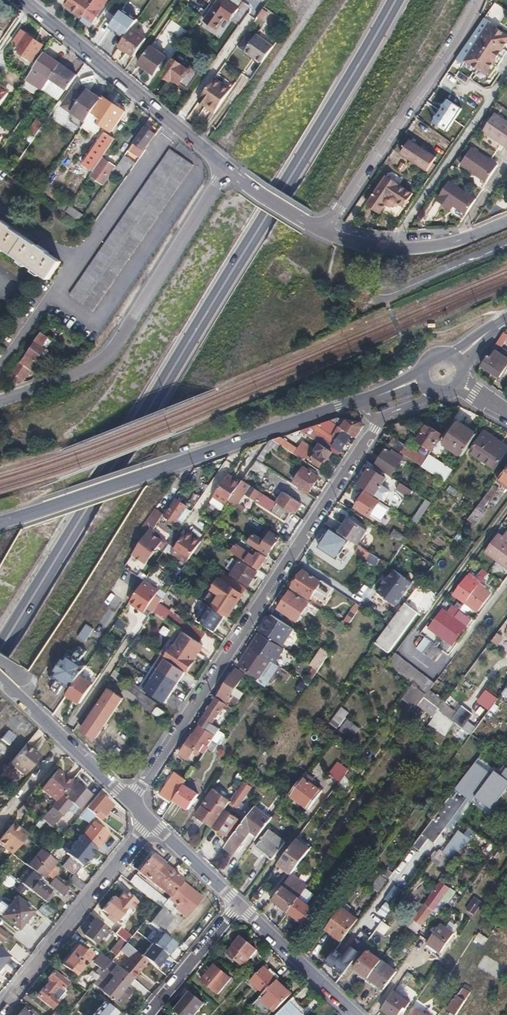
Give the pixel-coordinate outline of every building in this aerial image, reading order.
[(84,16),(94,2),(91,0),(71,0),(68,5),(84,16)] [(81,20),(90,26),(92,22),(93,23),(97,17),(100,18),(112,0),(95,0),(94,2),(84,16),(81,20)] [(244,2),(241,0),(221,0),(205,22),(217,30),(225,18),(230,21),(244,2)] [(122,9),(109,27),(125,38),(132,29),(138,19),(122,9)] [(263,9),(258,17),(263,21),(268,13),(263,9)] [(469,41),(461,52),(456,60),(463,65),(465,61),(486,75),(494,64),(498,67),(506,54),(506,53),(503,50),(506,45),(506,36),(496,29),(495,31),(489,27),(491,25),(492,23),(486,19),(485,18),(469,41)] [(104,20),(99,28),(106,32),(111,25),(104,20)] [(246,50),(263,62),(280,38),(263,26),(255,20),(249,29),(239,44),(246,50)] [(164,37),(177,42),(182,27),(170,22),(164,37)] [(132,29),(125,38),(120,46),(125,49),(135,56),(147,39),(132,29)] [(19,46),(16,51),(32,61),(42,45),(27,34),(21,30),(13,42),(19,46)] [(151,47),(140,63),(155,74),(167,57),(151,47)] [(43,53),(26,78),(39,88),(47,76),(50,78),(55,71),(60,65),(43,53)] [(174,60),(163,76),(172,82),(174,79),(182,85),(183,84),(188,88),(199,73),(191,67),(189,70),(174,60)] [(55,71),(50,78),(42,90),(59,101),(67,90),(77,76),(60,65),(55,71)] [(448,73),(441,83),(451,89),(457,80),(448,73)] [(39,88),(42,90),(50,78),(47,76),(39,88)] [(215,78),(200,98),(217,110),(232,89),(215,78)] [(8,94),(9,91),(0,84),(0,88),(8,94)] [(78,84),(63,106),(82,118),(96,96),(78,84)] [(92,112),(89,117),(92,119),(95,115),(101,119),(99,124),(111,132),(125,112),(103,97),(93,113),(92,112)] [(460,106),(446,98),(431,122),(445,130),(460,106)] [(483,132),(506,148),(506,127),(506,126),(506,124),(506,123),(494,115),(483,132)] [(27,132),(34,137),(43,124),(36,119),(27,132)] [(86,121),(82,127),(89,132),(93,126),(86,121)] [(130,151),(140,158),(145,150),(145,149),(155,134),(145,128),(134,143),(135,144),(130,151)] [(84,165),(93,171),(102,158),(114,140),(105,133),(84,165)] [(436,158),(410,141),(402,153),(428,171),(436,158)] [(471,149),(459,167),(485,184),(497,166),(471,149)] [(193,166),(170,150),(126,214),(103,246),(82,279),(70,296),(93,311),(165,207),(193,166)] [(130,160),(123,156),(115,167),(114,169),(123,175),(130,165),(128,163),(130,160)] [(93,171),(90,176),(101,183),(104,179),(103,178),(104,176),(108,178),(114,169),(115,167),(102,158),(93,171)] [(414,193),(387,174),(385,178),(369,201),(382,210),(386,204),(387,204),(387,205),(388,205),(388,206),(389,206),(390,206),(391,206),(391,207),(392,207),(393,207),(394,206),(395,206),(396,205),(397,205),(397,204),(398,203),(398,202),(399,202),(405,206),(414,193)] [(453,185),(440,204),(452,212),(456,208),(470,217),(480,203),(453,185)] [(435,219),(442,205),(435,202),(428,215),(435,219)] [(70,205),(66,212),(78,221),(83,214),(70,205)] [(0,247),(49,280),(61,262),(48,253),(49,252),(38,245),(37,246),(12,229),(13,227),(2,220),(1,221),(0,220),(0,247)] [(482,366),(500,377),(506,366),(506,357),(499,352),(506,339),(506,335),(504,332),(482,366)] [(7,381),(14,385),(23,382),(47,348),(37,341),(28,353),(27,353),(7,381)] [(348,442),(353,444),(364,426),(363,422),(337,418),(330,420),(339,426),(334,435),(338,438),(333,447),(341,452),(348,442)] [(310,427),(300,431),(320,444),(334,452),(339,456),(341,452),(333,447),(338,438),(334,435),(339,426),(330,420),(323,422),(318,424),(310,427)] [(446,442),(463,455),(477,435),(458,423),(446,442)] [(433,450),(443,435),(428,425),(418,440),(433,450)] [(472,453),(496,468),(506,451),(506,446),(486,432),(472,453)] [(281,437),(274,440),(282,445),(304,460),(307,455),(308,456),(312,451),(302,444),(298,449),(281,437)] [(394,438),(389,445),(401,453),(406,445),(394,438)] [(274,440),(269,442),(268,444),(272,447),(278,451),(282,445),(274,440)] [(272,447),(268,444),(257,459),(262,462),(272,447)] [(334,452),(320,444),(315,452),(317,454),(313,461),(321,467),(326,459),(328,461),(334,452)] [(386,450),(378,464),(392,475),(403,458),(394,452),(393,455),(386,450)] [(415,462),(422,467),(427,459),(420,454),(415,462)] [(422,467),(446,482),(453,470),(430,455),(427,459),(422,467)] [(262,462),(257,459),(246,476),(252,480),(258,472),(264,476),(269,468),(262,462)] [(285,476),(294,482),(304,467),(295,461),(285,476)] [(480,503),(485,507),(503,483),(506,485),(506,467),(497,481),(480,503)] [(304,468),(295,482),(310,492),(319,477),(304,468)] [(371,469),(361,484),(385,500),(390,492),(382,486),(386,479),(371,469)] [(239,485),(228,476),(214,497),(226,505),(229,501),(239,485)] [(243,480),(239,485),(229,501),(244,511),(246,508),(238,502),(245,492),(256,499),(257,497),(260,499),(259,501),(267,507),(273,512),(286,521),(292,512),(278,503),(243,480)] [(409,488),(401,483),(398,489),(405,494),(409,488)] [(278,503),(292,512),(295,514),(302,503),(285,492),(278,503)] [(366,493),(357,507),(370,516),(379,502),(366,493)] [(177,500),(166,516),(176,523),(187,507),(177,500)] [(164,515),(156,509),(143,528),(148,532),(151,529),(154,524),(157,524),(159,521),(164,515)] [(350,519),(340,533),(351,539),(357,543),(359,545),(368,531),(350,519)] [(159,521),(157,524),(165,530),(167,526),(159,521)] [(212,525),(206,534),(212,538),(221,524),(216,521),(212,525)] [(167,526),(165,530),(168,532),(175,536),(177,533),(167,526)] [(148,532),(134,554),(147,564),(159,546),(162,548),(166,542),(164,540),(163,541),(157,537),(159,534),(151,529),(148,532)] [(255,534),(249,543),(268,556),(280,537),(267,529),(263,536),(267,539),(265,541),(255,534)] [(357,543),(351,539),(350,541),(331,530),(320,547),(338,559),(347,546),(352,549),(357,543)] [(395,530),(391,536),(403,544),(407,538),(395,530)] [(165,536),(172,541),(175,536),(168,532),(165,536)] [(172,541),(169,545),(175,548),(172,552),(187,563),(193,554),(201,542),(186,532),(183,536),(178,533),(177,533),(175,536),(172,541)] [(500,535),(487,552),(497,560),(506,567),(506,540),(504,538),(500,535)] [(352,549),(368,559),(372,553),(359,545),(357,543),(352,549)] [(236,544),(231,551),(243,559),(259,570),(267,558),(258,552),(255,557),(236,544)] [(372,553),(368,559),(377,565),(381,559),(372,553)] [(242,562),(233,575),(248,585),(257,572),(242,562)] [(473,570),(456,594),(477,610),(490,593),(484,588),(486,585),(481,582),(484,578),(488,573),(484,569),(482,572),(483,573),(481,576),(473,570)] [(257,575),(264,580),(267,575),(260,570),(257,575)] [(379,592),(397,605),(413,583),(395,570),(389,578),(387,576),(383,582),(385,584),(379,592)] [(334,588),(322,581),(321,582),(304,571),(293,588),(310,599),(316,589),(328,596),(334,588)] [(492,576),(488,573),(484,578),(488,582),(492,576)] [(247,589),(224,574),(213,589),(215,590),(209,600),(214,604),(213,606),(228,616),(247,589)] [(158,592),(144,582),(130,603),(145,613),(147,609),(153,614),(160,603),(162,600),(156,596),(158,592)] [(310,602),(300,595),(299,597),(291,592),(279,609),(297,621),(310,602)] [(448,614),(443,611),(431,628),(452,644),(465,626),(469,620),(471,618),(461,610),(464,605),(459,602),(456,607),(454,605),(448,614)] [(356,603),(343,622),(349,626),(362,607),(356,603)] [(390,625),(377,642),(385,649),(414,610),(406,604),(390,625)] [(224,616),(210,606),(207,612),(204,610),(199,618),(215,629),(224,616)] [(414,610),(385,649),(389,652),(418,612),(414,610)] [(289,626),(273,616),(264,631),(279,641),(289,626)] [(340,623),(336,619),(330,629),(334,632),(340,623)] [(348,627),(341,623),(338,628),(344,633),(348,627)] [(78,636),(86,642),(95,630),(86,624),(78,636)] [(492,641),(506,652),(506,637),(499,631),(492,641)] [(184,633),(166,659),(186,672),(194,660),(191,658),(196,650),(199,653),(204,645),(184,633)] [(260,634),(251,648),(266,658),(274,663),(283,649),(260,634)] [(430,643),(424,652),(436,660),(442,651),(430,643)] [(74,654),(69,651),(50,679),(55,683),(51,690),(58,695),(65,685),(71,689),(80,675),(86,666),(80,662),(87,652),(79,647),(74,654)] [(266,658),(251,648),(241,663),(245,666),(241,671),(246,674),(250,677),(253,672),(259,664),(261,665),(266,658)] [(194,660),(199,653),(196,650),(191,658),(194,660)] [(179,683),(186,672),(166,659),(161,656),(154,667),(179,683)] [(401,657),(394,667),(422,688),(429,678),(401,657)] [(315,668),(319,670),(324,663),(320,661),(315,668)] [(154,667),(147,677),(172,693),(179,683),(154,667)] [(303,681),(309,685),(317,673),(319,670),(315,668),(313,667),(303,681)] [(226,702),(246,674),(241,671),(238,668),(218,697),(226,702)] [(71,689),(68,694),(81,703),(93,685),(80,675),(71,689)] [(147,677),(140,688),(148,693),(165,704),(172,693),(147,677)] [(140,688),(131,682),(124,693),(153,713),(159,704),(147,695),(148,693),(140,688)] [(426,694),(413,684),(403,697),(416,708),(419,705),(425,697),(426,694)] [(477,702),(488,711),(498,698),(486,689),(477,702)] [(109,690),(82,730),(96,739),(123,698),(109,690)] [(430,690),(426,694),(425,697),(441,709),(446,702),(430,690)] [(204,720),(201,725),(217,736),(221,730),(213,724),(225,707),(232,712),(235,708),(226,702),(218,697),(204,719),(204,720)] [(425,697),(419,705),(434,717),(440,710),(441,709),(425,697)] [(499,698),(473,734),(488,746),(496,735),(491,731),(494,722),(506,705),(499,698)] [(154,713),(162,719),(166,713),(158,707),(154,713)] [(337,729),(350,713),(342,707),(330,723),(337,729)] [(434,717),(429,724),(438,730),(432,738),(440,743),(456,722),(440,710),(434,717)] [(229,718),(223,727),(229,731),(234,724),(234,722),(229,718)] [(348,720),(340,730),(346,735),(354,724),(348,720)] [(217,736),(201,725),(200,726),(195,735),(193,735),(185,746),(180,754),(188,759),(201,741),(210,746),(214,741),(216,737),(217,736)] [(0,739),(9,746),(16,737),(8,730),(0,739)] [(217,736),(216,737),(221,741),(226,734),(221,730),(217,736)] [(40,756),(26,745),(12,762),(25,773),(40,756)] [(414,846),(421,850),(428,841),(434,845),(444,831),(467,800),(476,797),(492,808),(506,787),(506,762),(499,772),(485,762),(477,772),(471,769),(448,799),(414,846)] [(327,779),(336,787),(349,770),(343,765),(337,772),(334,769),(327,779)] [(57,800),(72,782),(57,770),(42,787),(57,800)] [(307,772),(291,794),(310,808),(323,790),(312,782),(315,778),(307,772)] [(167,797),(173,801),(174,800),(184,785),(187,779),(177,773),(167,789),(165,788),(161,793),(167,797)] [(244,781),(238,790),(229,804),(233,807),(236,804),(239,806),(252,787),(244,781)] [(63,797),(47,816),(56,823),(71,806),(72,807),(74,805),(79,809),(91,795),(77,784),(66,798),(63,797)] [(184,785),(174,800),(188,809),(198,795),(184,785)] [(207,822),(213,827),(214,825),(225,810),(229,804),(238,790),(232,786),(226,795),(215,788),(196,816),(198,817),(196,820),(205,825),(207,822)] [(99,792),(86,809),(94,815),(101,820),(113,805),(99,792)] [(163,804),(169,808),(173,801),(167,797),(163,804)] [(254,808),(226,846),(234,852),(251,830),(259,836),(271,820),(254,808)] [(94,815),(86,809),(81,816),(89,822),(94,815)] [(225,810),(214,825),(229,835),(239,820),(225,810)] [(28,835),(13,823),(0,839),(0,841),(14,852),(20,845),(26,838),(28,835)] [(93,823),(82,837),(96,848),(96,849),(108,835),(93,823)] [(257,846),(273,859),(286,843),(269,830),(257,846)] [(477,831),(456,859),(461,863),(479,839),(482,835),(477,831)] [(482,835),(479,839),(493,849),(496,845),(482,835)] [(63,866),(74,875),(75,876),(96,848),(82,837),(80,836),(67,854),(70,857),(63,866)] [(26,838),(20,845),(23,848),(29,841),(26,838)] [(298,839),(279,863),(292,873),(311,848),(298,839)] [(456,859),(440,849),(436,856),(451,866),(456,859)] [(29,867),(34,871),(41,877),(44,879),(48,875),(53,878),(58,872),(53,869),(58,863),(48,855),(43,851),(29,867)] [(182,883),(183,881),(152,855),(138,871),(170,897),(182,883)] [(24,885),(29,889),(30,888),(47,901),(54,893),(39,881),(41,877),(34,871),(24,885)] [(288,912),(299,898),(306,889),(308,886),(292,874),(283,886),(273,899),(288,912)] [(372,887),(379,892),(388,880),(381,874),(372,887)] [(69,881),(82,891),(86,885),(75,876),(74,875),(69,881)] [(135,876),(130,882),(162,907),(167,901),(153,890),(135,876)] [(65,895),(69,889),(55,878),(50,884),(65,895)] [(442,882),(415,920),(413,919),(408,926),(417,932),(422,925),(433,909),(435,909),(442,899),(448,903),(455,892),(450,888),(442,882)] [(162,907),(149,923),(161,932),(173,917),(169,914),(175,907),(185,916),(200,897),(182,883),(170,897),(167,901),(162,907)] [(299,898),(288,912),(305,923),(316,909),(308,904),(314,895),(306,889),(299,898)] [(117,900),(113,897),(103,910),(109,915),(107,917),(112,921),(114,923),(126,908),(130,911),(138,902),(124,891),(117,900)] [(476,894),(466,910),(474,915),(484,900),(476,894)] [(10,907),(3,915),(19,928),(33,911),(17,898),(10,907)] [(0,903),(0,913),(3,915),(10,907),(2,901),(0,903)] [(343,907),(327,929),(343,941),(358,920),(343,907)] [(91,928),(86,935),(96,943),(100,938),(101,938),(108,930),(95,920),(89,926),(91,928)] [(383,921),(377,929),(383,933),(389,925),(383,921)] [(441,924),(429,942),(442,951),(454,934),(441,924)] [(121,927),(115,934),(121,939),(126,943),(132,936),(121,927)] [(161,932),(151,943),(168,956),(177,944),(161,932)] [(474,940),(483,944),(487,937),(478,933),(474,940)] [(242,937),(229,953),(244,965),(256,949),(242,937)] [(112,952),(116,956),(121,949),(126,943),(121,939),(113,948),(114,950),(112,952)] [(132,978),(134,979),(149,961),(141,955),(136,950),(131,946),(126,943),(121,949),(130,957),(121,969),(132,978)] [(151,943),(141,955),(149,961),(157,968),(168,956),(151,943)] [(79,944),(71,954),(85,964),(93,954),(79,944)] [(335,967),(344,973),(361,951),(351,944),(344,955),(335,967)] [(9,955),(0,948),(0,967),(9,955)] [(328,961),(335,967),(344,955),(337,950),(328,961)] [(365,975),(369,978),(375,970),(382,961),(369,951),(356,968),(365,975)] [(101,952),(92,960),(102,970),(111,962),(101,952)] [(85,964),(71,954),(63,963),(77,974),(85,964)] [(460,967),(466,971),(472,960),(466,957),(460,967)] [(121,969),(111,961),(101,974),(110,981),(102,990),(113,1000),(119,994),(122,997),(130,987),(127,984),(132,978),(121,969)] [(375,970),(369,978),(385,989),(397,972),(382,961),(375,970)] [(215,966),(203,980),(219,993),(231,979),(215,966)] [(265,994),(277,980),(264,968),(252,981),(265,994)] [(89,975),(96,981),(100,976),(92,970),(89,975)] [(43,987),(36,996),(51,1008),(57,1001),(57,1000),(65,990),(63,989),(67,982),(53,972),(48,978),(51,981),(44,988),(43,987)] [(110,981),(101,974),(100,976),(96,981),(94,983),(102,990),(110,981)] [(265,994),(261,998),(275,1011),(291,994),(277,980),(265,994)] [(463,988),(449,1009),(456,1014),(471,992),(463,988)] [(382,1009),(392,1014),(399,1014),(409,1000),(395,991),(382,1009)] [(178,1011),(183,1014),(194,1014),(203,1004),(191,993),(185,1000),(185,1001),(178,1011)] [(90,994),(86,998),(93,1004),(97,1000),(90,994)] [(278,1014),(303,1014),(290,1002),(278,1014)] [(27,1006),(20,1014),(38,1014),(27,1006)]
